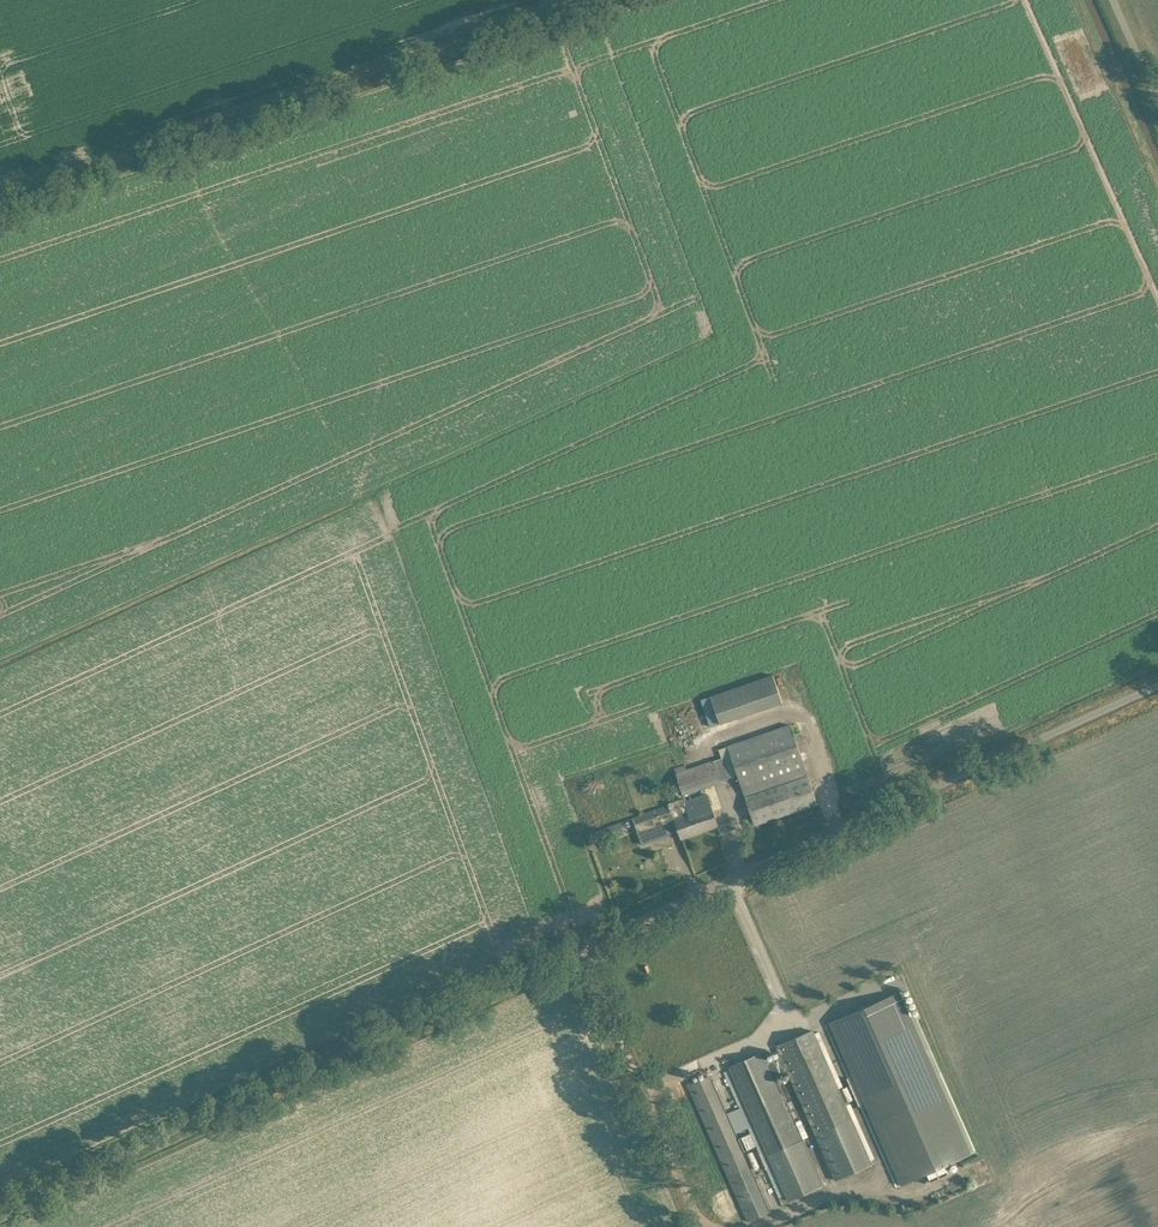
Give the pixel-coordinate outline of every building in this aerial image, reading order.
[(773,674),(711,695),(721,724),(783,702),(773,674)] [(727,746),(744,795),(807,774),(790,725),(727,746)] [(676,773),(683,794),(731,778),(724,757),(687,770),(685,763),(674,767),(676,773)] [(745,797),(754,825),(817,803),(808,776),(745,797)] [(634,820),(642,845),(669,835),(664,820),(673,817),(674,820),(675,819),(682,838),(718,826),(714,814),(707,794),(669,807),(669,806),(633,818),(634,820)] [(951,1173),(947,1164),(971,1153),(899,992),(829,1023),(900,1184),(923,1174),(927,1183),(951,1173)] [(761,1052),(730,1066),(731,1069),(787,1195),(789,1201),(824,1185),(803,1139),(776,1076),(788,1071),(816,1134),(836,1180),(871,1165),(869,1161),(845,1106),(838,1090),(813,1034),(812,1030),(781,1044),(776,1046),(780,1055),(769,1060),(765,1051),(761,1052)] [(688,1083),(748,1221),(767,1213),(708,1076),(690,1083),(690,1082),(688,1083)]
